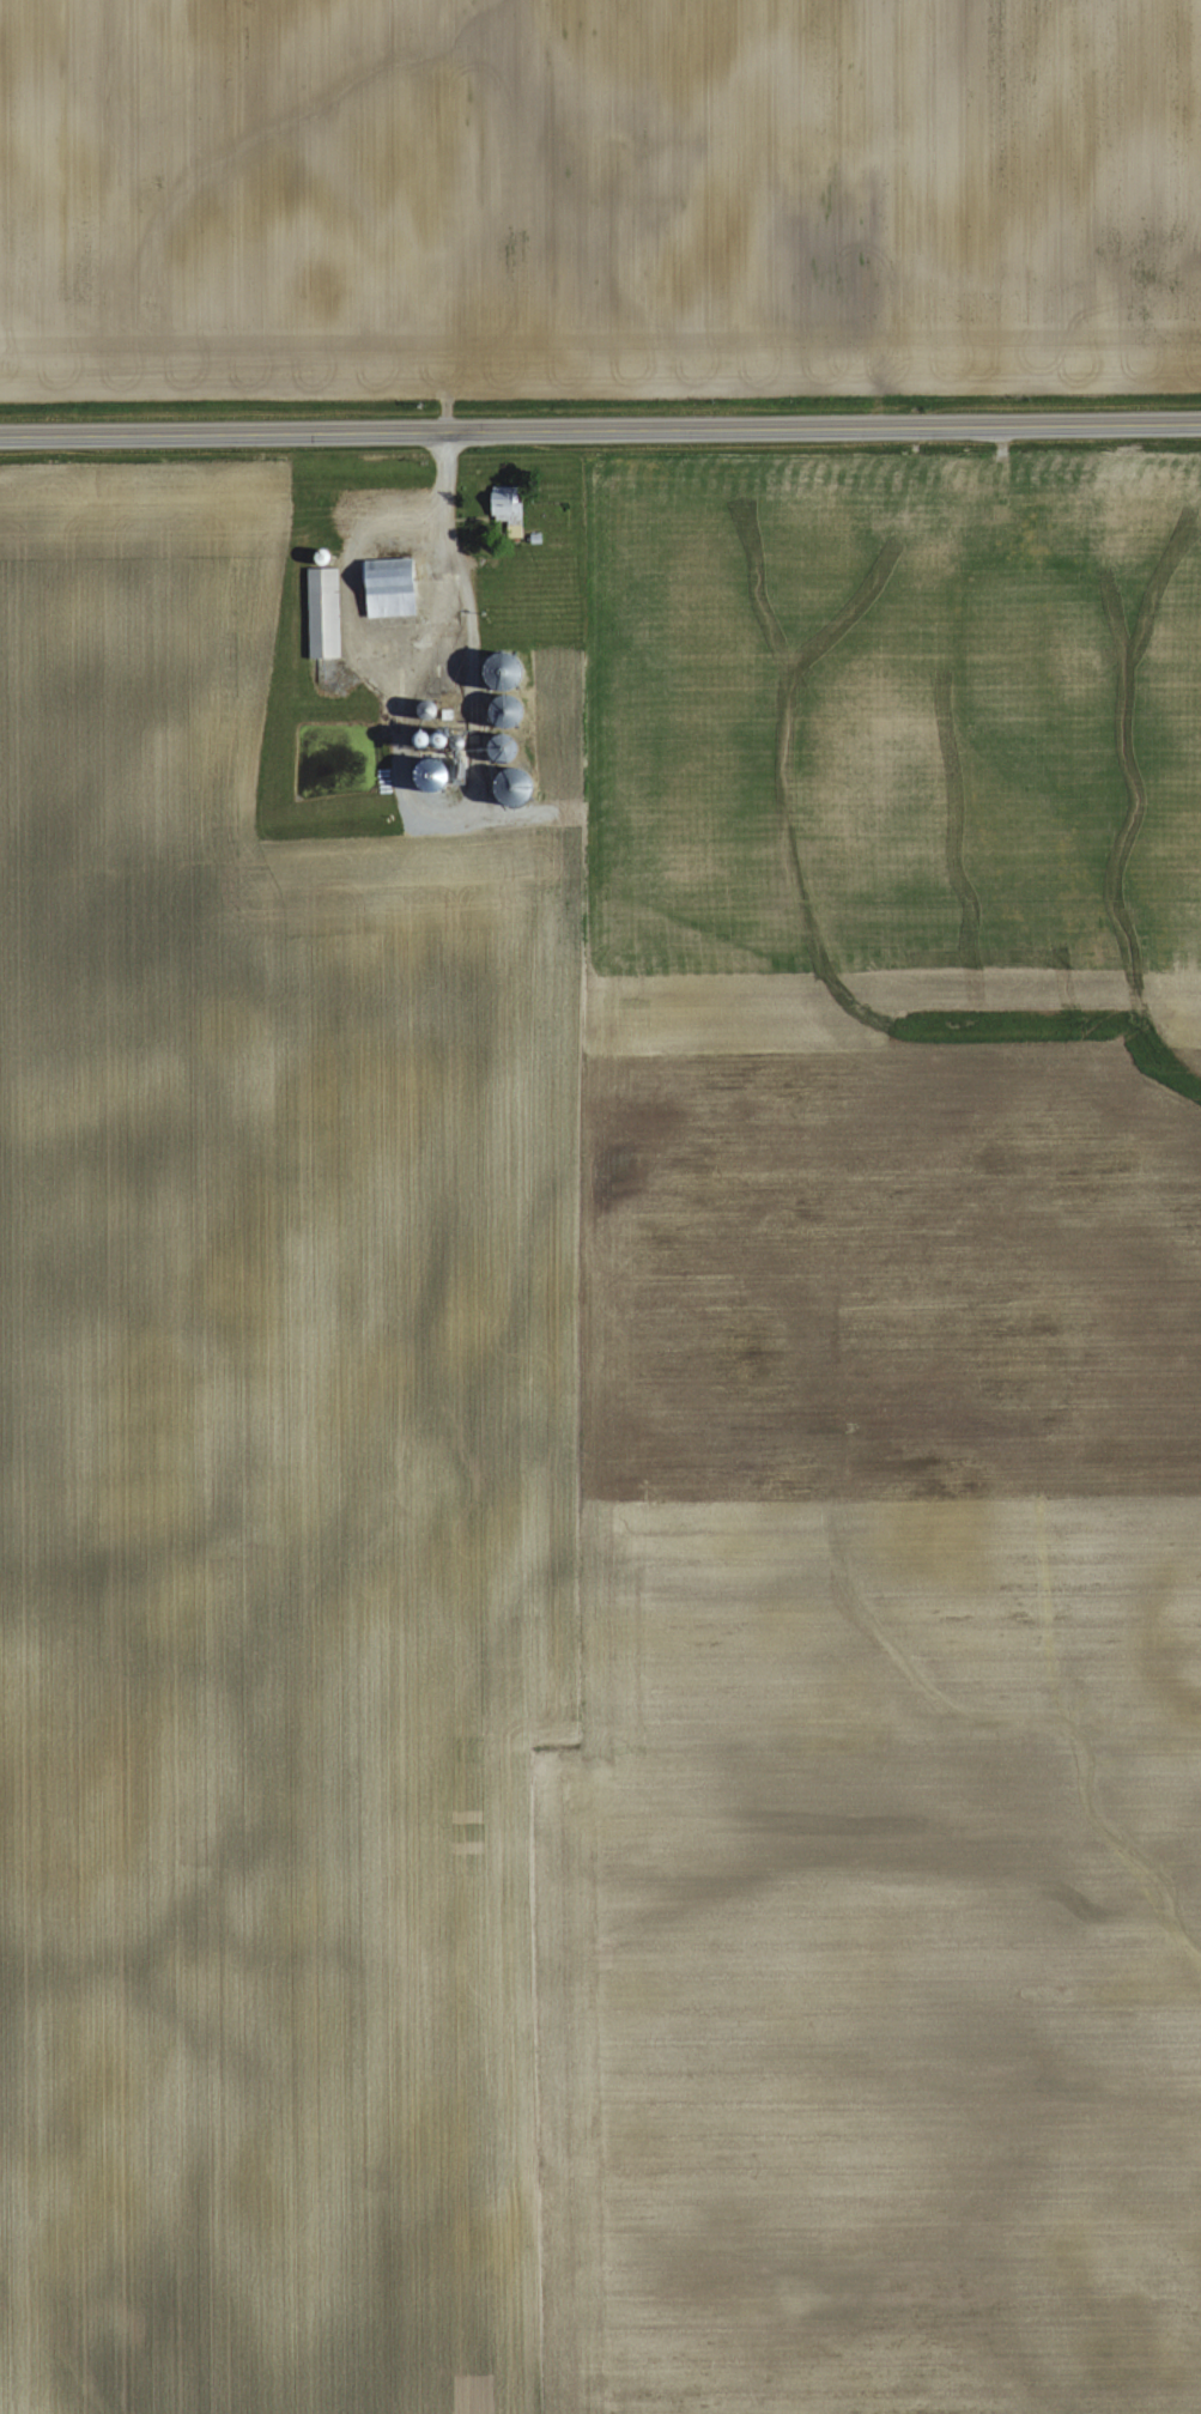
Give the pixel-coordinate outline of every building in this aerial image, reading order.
[(494,518),(521,517),(520,486),(493,486),(494,518)]
